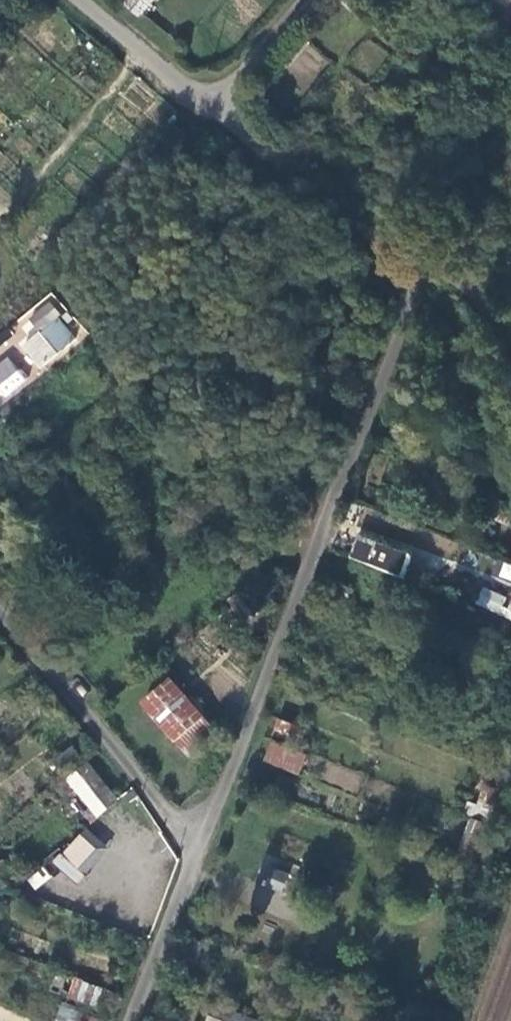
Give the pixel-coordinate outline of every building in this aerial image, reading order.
[(154,0),(124,0),(121,4),(138,18),(154,0)] [(403,55),(410,63),(420,51),(413,43),(403,55)] [(33,320),(43,334),(64,319),(54,305),(33,320)] [(46,337),(59,355),(75,342),(62,325),(46,337)] [(28,380),(9,355),(0,362),(0,392),(5,398),(28,380)] [(354,536),(348,561),(403,575),(409,551),(354,536)] [(500,560),(493,577),(510,584),(510,565),(500,560)] [(193,754),(218,730),(158,667),(131,689),(193,754)] [(274,733),(301,744),(308,730),(280,719),(274,733)] [(268,760),(301,774),(308,756),(275,743),(268,760)] [(94,823),(119,799),(89,761),(88,762),(74,745),(55,759),(68,777),(67,778),(80,795),(73,801),(94,823)] [(494,815),(503,790),(488,783),(479,804),(470,801),(465,812),(487,822),(491,813),(494,815)] [(480,858),(490,827),(472,820),(460,850),(480,858)] [(65,853),(82,868),(99,849),(82,834),(65,853)] [(284,890),(286,871),(269,869),(267,888),(284,890)] [(116,1015),(0,969),(0,1020),(114,1020),(116,1015)] [(216,1005),(210,1020),(259,1020),(216,1005)]
